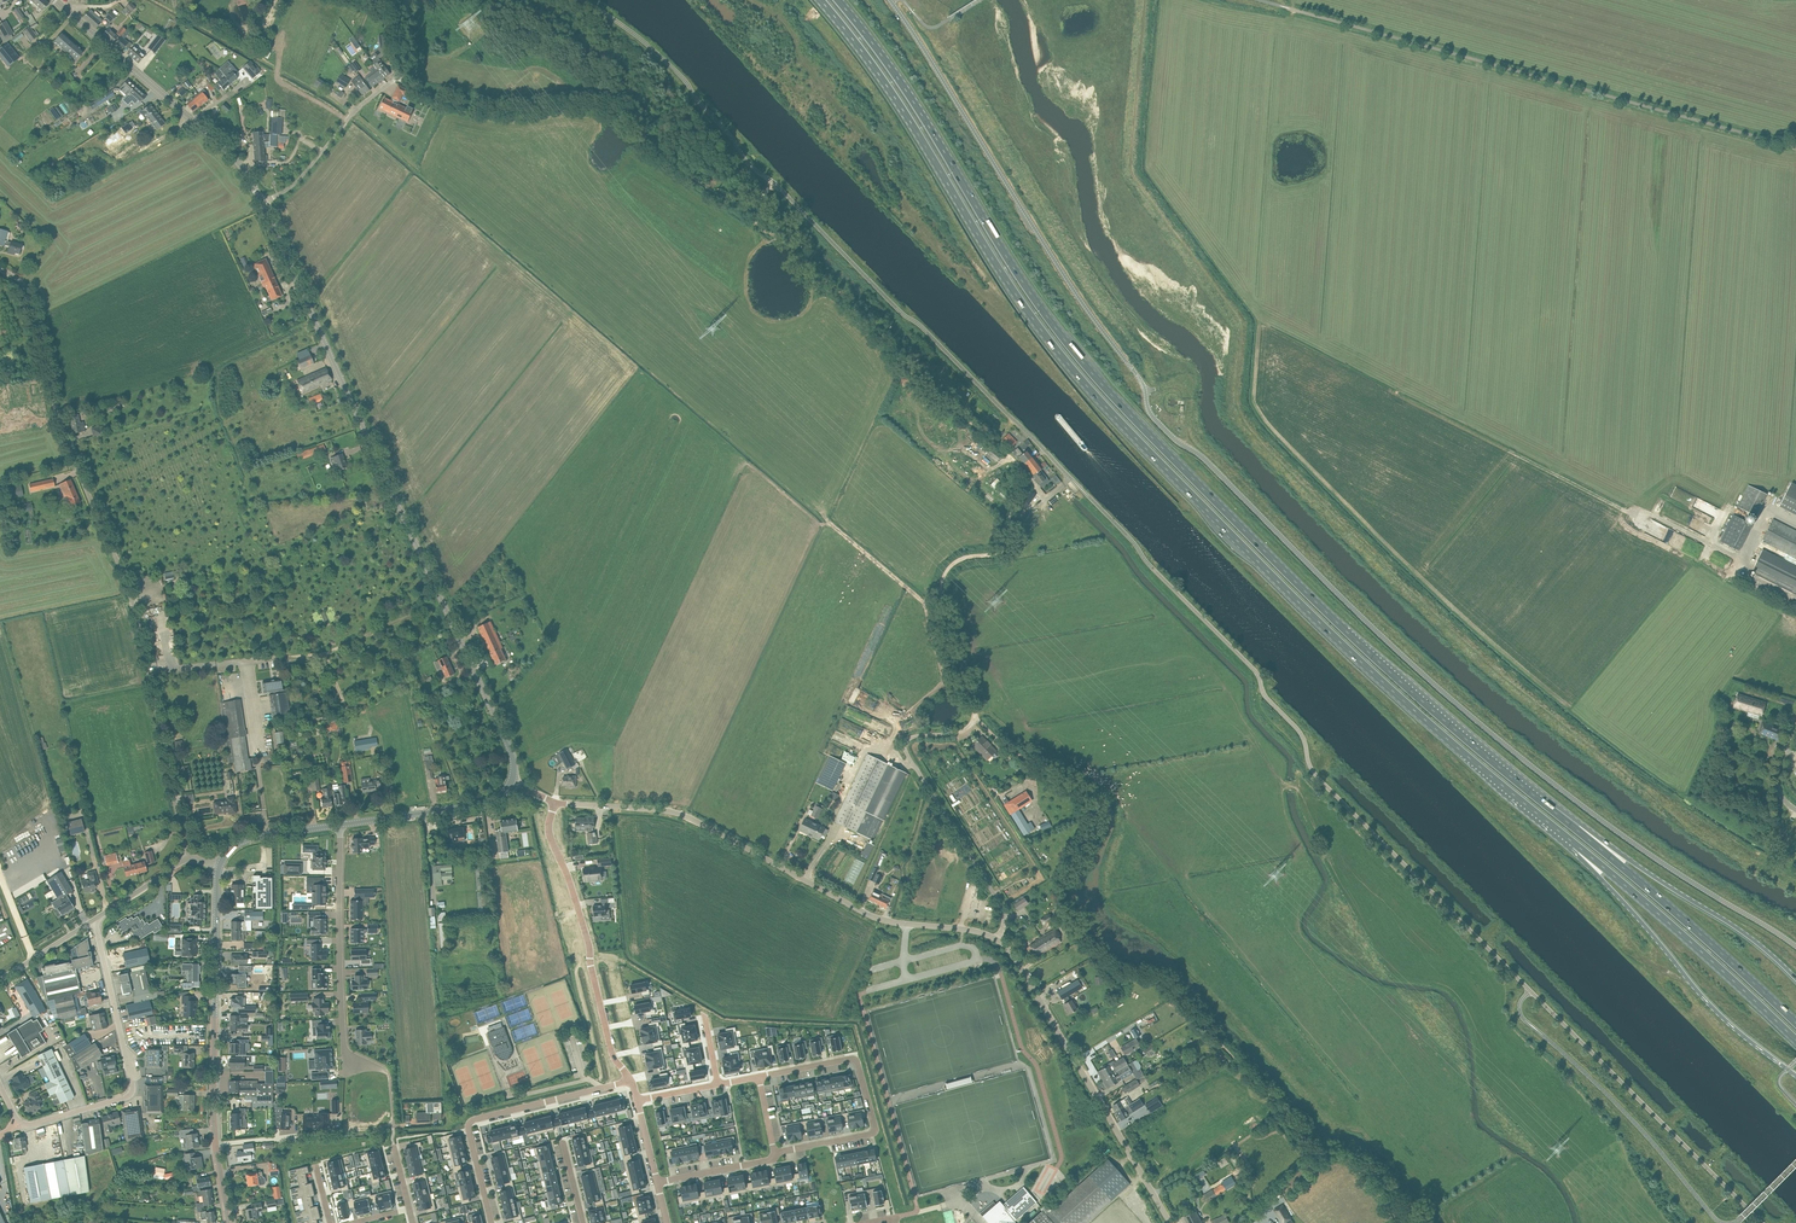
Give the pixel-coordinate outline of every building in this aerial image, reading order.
[(42,11),(49,4),(45,0),(30,0),(42,11)] [(125,15),(127,13),(129,14),(135,8),(130,3),(121,11),(125,15)] [(19,7),(13,10),(19,19),(24,16),(19,10),(20,9),(19,7)] [(103,20),(90,9),(83,17),(96,28),(103,20)] [(116,16),(110,11),(105,17),(111,22),(116,16)] [(5,21),(2,23),(9,36),(13,34),(5,21)] [(5,44),(7,42),(8,42),(6,38),(9,36),(2,23),(0,24),(0,36),(5,44)] [(140,23),(137,27),(141,31),(145,28),(140,23)] [(113,29),(110,26),(103,34),(113,43),(118,37),(111,31),(113,29)] [(30,42),(39,36),(35,31),(33,32),(30,27),(23,32),(30,42)] [(120,37),(126,30),(122,27),(117,33),(120,37)] [(114,44),(121,51),(128,43),(124,39),(129,33),(127,29),(126,30),(120,37),(114,44)] [(54,42),(61,48),(69,39),(62,33),(54,42)] [(158,35),(148,48),(155,53),(165,41),(158,35)] [(380,47),(374,52),(380,58),(387,53),(385,35),(379,36),(380,47)] [(353,36),(350,39),(354,46),(358,43),(353,36)] [(64,51),(63,52),(64,53),(63,55),(69,60),(72,58),(76,61),(84,52),(69,39),(61,48),(64,51)] [(0,48),(0,57),(8,67),(19,58),(7,42),(5,44),(0,48)] [(138,63),(145,56),(134,46),(127,54),(138,63)] [(384,78),(390,74),(385,66),(378,58),(372,62),(377,69),(379,71),(384,78)] [(250,61),(243,67),(252,79),(259,73),(250,61)] [(361,70),(355,62),(352,64),(356,70),(357,73),(361,70)] [(356,70),(352,64),(351,64),(347,67),(351,73),(356,70)] [(233,66),(223,74),(231,84),(238,78),(235,75),(239,73),(233,66)] [(216,76),(221,81),(218,83),(223,90),(231,84),(223,74),(219,69),(215,73),(217,75),(216,76)] [(373,86),(384,78),(379,71),(377,69),(365,77),(369,82),(373,87),(373,86)] [(350,80),(341,74),(336,82),(345,88),(350,80)] [(359,75),(351,81),(356,88),(357,87),(362,94),(366,91),(367,92),(370,90),(363,80),(359,75)] [(318,79),(314,85),(321,89),(325,83),(318,79)] [(120,88),(119,89),(124,93),(125,95),(126,96),(129,93),(135,86),(134,85),(128,80),(124,84),(120,88)] [(212,82),(207,86),(211,91),(216,87),(212,82)] [(129,93),(126,96),(135,104),(138,101),(141,103),(142,101),(146,97),(135,86),(129,93)] [(405,95),(407,90),(398,86),(393,98),(399,101),(403,94),(405,95)] [(187,91),(183,87),(178,91),(181,96),(187,91)] [(108,99),(115,95),(112,90),(90,104),(93,110),(99,106),(101,109),(110,103),(108,99)] [(204,90),(192,99),(199,107),(208,100),(205,96),(207,94),(204,90)] [(413,111),(412,111),(413,109),(408,106),(407,108),(384,98),(379,108),(408,122),(413,111)] [(192,99),(186,104),(193,112),(199,107),(192,99)] [(221,107),(227,112),(230,109),(224,103),(221,107)] [(143,120),(147,117),(155,111),(150,104),(142,111),(140,113),(141,114),(140,115),(139,118),(141,119),(143,120)] [(108,113),(116,110),(113,105),(106,108),(108,113)] [(155,111),(147,117),(157,130),(165,124),(155,111)] [(271,117),(270,134),(277,134),(282,135),(283,118),(271,117)] [(128,123),(121,128),(126,134),(132,130),(131,128),(128,123)] [(108,145),(113,142),(114,142),(121,138),(117,132),(110,137),(105,140),(108,145)] [(258,132),(252,132),(253,143),(270,142),(270,139),(277,140),(277,134),(270,134),(270,136),(263,136),(263,135),(263,132),(258,132)] [(270,142),(253,143),(254,147),(255,162),(265,162),(265,161),(267,161),(267,155),(264,155),(264,148),(269,147),(269,146),(276,146),(277,140),(270,139),(270,142)] [(0,229),(0,245),(4,246),(4,245),(10,246),(8,253),(14,254),(15,252),(19,254),(22,244),(11,241),(6,240),(8,232),(0,229)] [(253,265),(262,285),(275,279),(265,259),(253,265)] [(266,296),(269,302),(282,295),(275,279),(262,285),(265,290),(266,289),(269,295),(266,296)] [(262,316),(271,312),(269,308),(260,312),(262,316)] [(314,363),(310,355),(297,360),(300,368),(314,363)] [(932,370),(937,366),(933,361),(928,365),(932,370)] [(303,394),(326,383),(332,380),(326,367),(297,380),(303,394)] [(309,399),(311,404),(323,400),(321,394),(309,399)] [(80,422),(78,414),(70,415),(73,433),(85,431),(83,422),(80,422)] [(102,434),(100,426),(92,429),(94,436),(102,434)] [(1017,442),(1008,434),(1002,440),(1010,449),(1017,442)] [(322,452),(319,446),(301,452),(302,454),(299,455),(300,458),(302,457),(303,459),(322,452)] [(987,454),(985,456),(993,463),(995,461),(997,462),(1002,456),(992,448),(987,454)] [(1017,448),(1012,452),(1017,458),(1019,457),(1024,464),(1032,457),(1027,451),(1022,454),(1017,448)] [(331,462),(335,472),(347,467),(341,453),(332,457),(333,461),(331,462)] [(1041,470),(1042,469),(1032,457),(1024,464),(1033,475),(1041,470)] [(1033,475),(1032,477),(1038,485),(1039,484),(1041,487),(1049,481),(1041,470),(1033,475)] [(1057,485),(1061,482),(1055,475),(1051,478),(1057,485)] [(53,479),(29,484),(31,491),(54,486),(53,479)] [(67,497),(71,506),(80,502),(70,479),(59,484),(65,498),(67,497)] [(1780,506),(1795,515),(1795,485),(1792,483),(1780,506)] [(21,485),(11,488),(11,489),(6,490),(8,498),(13,497),(13,498),(23,496),(21,485)] [(1748,485),(1737,507),(1756,516),(1768,493),(1764,491),(1763,492),(1748,485)] [(1023,501),(1029,505),(1036,495),(1031,491),(1023,501)] [(1661,498),(1655,510),(1659,512),(1666,500),(1661,498)] [(32,503),(24,503),(25,511),(32,511),(32,503)] [(1733,515),(1720,540),(1740,550),(1753,524),(1733,515)] [(1762,541),(1795,558),(1795,531),(1773,519),(1762,541)] [(1755,566),(1758,568),(1795,587),(1795,567),(1763,550),(1755,566)] [(1750,585),(1795,607),(1795,587),(1758,568),(1755,573),(1750,585)] [(490,621),(478,627),(495,665),(506,660),(501,648),(503,648),(490,621)] [(515,630),(514,629),(507,634),(512,641),(516,647),(524,641),(520,636),(522,634),(517,628),(515,630)] [(440,665),(446,678),(454,674),(447,656),(438,660),(439,662),(435,664),(436,666),(440,665)] [(274,691),(275,694),(281,693),(281,690),(284,690),(282,679),(263,682),(265,692),(274,691)] [(275,694),(269,695),(273,718),(290,716),(287,692),(281,693),(275,694)] [(1766,703),(1737,694),(1733,707),(1762,716),(1766,703)] [(866,698),(865,706),(879,709),(880,701),(866,698)] [(229,763),(234,762),(235,772),(250,770),(249,760),(248,760),(245,736),(247,736),(246,730),(245,730),(240,700),(220,702),(229,763)] [(337,721),(326,723),(326,732),(338,730),(337,721)] [(1779,741),(1783,730),(1763,722),(1759,733),(1779,741)] [(274,732),(276,744),(286,742),(283,731),(274,732)] [(994,758),(998,754),(982,737),(978,741),(977,740),(975,741),(976,742),(973,745),(987,759),(991,755),(994,758)] [(368,739),(354,741),(356,750),(370,748),(368,739)] [(567,749),(559,753),(567,768),(571,766),(573,769),(579,766),(577,763),(574,764),(567,749)] [(822,753),(811,775),(818,778),(828,756),(822,753)] [(867,754),(835,822),(873,840),(905,774),(905,773),(867,754)] [(427,770),(429,779),(433,778),(432,770),(435,769),(434,760),(433,760),(432,756),(425,757),(426,761),(428,770),(427,770)] [(802,760),(796,773),(805,777),(811,764),(802,760)] [(349,765),(340,767),(343,782),(352,780),(349,765)] [(438,778),(435,779),(437,791),(447,790),(445,776),(438,777),(438,778)] [(572,786),(576,786),(576,776),(567,776),(567,777),(562,777),(562,785),(566,785),(566,786),(567,787),(571,787),(572,786)] [(378,786),(377,780),(370,781),(370,782),(361,783),(362,792),(375,790),(375,787),(378,786)] [(334,790),(333,791),(333,792),(334,797),(335,803),(335,805),(337,804),(343,804),(342,800),(342,797),(346,797),(345,791),(344,785),(339,786),(339,790),(338,790),(338,788),(334,789),(334,790)] [(325,798),(321,798),(321,801),(322,807),(332,806),(331,800),(329,790),(329,788),(323,788),(325,798)] [(839,796),(829,791),(827,796),(830,798),(830,799),(836,802),(839,796)] [(1009,802),(1005,804),(1012,815),(1024,836),(1032,831),(1035,829),(1031,821),(1027,824),(1018,809),(1031,801),(1025,792),(1009,802)] [(227,800),(213,802),(215,813),(225,812),(225,811),(228,811),(229,814),(237,813),(235,802),(234,802),(233,797),(226,798),(227,800)] [(822,805),(817,803),(811,815),(817,818),(822,809),(821,808),(822,805)] [(596,832),(593,832),(593,827),(594,827),(594,817),(585,817),(585,818),(576,818),(576,826),(587,827),(588,833),(587,833),(588,839),(597,838),(596,832)] [(84,831),(81,819),(67,823),(70,834),(84,831)] [(506,832),(518,830),(516,819),(500,821),(502,831),(496,831),(499,853),(500,852),(501,858),(508,857),(507,851),(508,851),(506,832)] [(814,823),(804,819),(799,830),(809,835),(814,823)] [(825,836),(828,830),(814,823),(809,835),(819,839),(821,834),(825,836)] [(134,830),(141,828),(140,825),(127,827),(129,835),(135,833),(134,830)] [(463,828),(449,830),(451,843),(465,841),(463,828)] [(56,839),(61,854),(68,851),(64,837),(56,839)] [(368,845),(374,844),(374,837),(368,838),(368,839),(360,839),(360,838),(356,839),(356,838),(353,838),(353,839),(352,839),(352,844),(351,844),(352,848),(352,847),(352,852),(361,852),(361,847),(368,847),(368,845)] [(867,859),(874,845),(867,841),(860,855),(867,859)] [(325,860),(325,854),(324,854),(324,852),(319,852),(319,854),(316,854),(316,852),(317,852),(317,846),(303,845),(303,852),(314,852),(314,854),(313,854),(313,860),(312,860),(312,863),(313,863),(313,864),(311,864),(311,868),(312,868),(312,869),(325,870),(325,864),(326,860),(325,860)] [(147,861),(134,864),(136,874),(147,871),(145,865),(155,862),(151,851),(144,852),(147,861)] [(882,866),(886,853),(880,852),(876,864),(882,866)] [(105,858),(106,865),(118,862),(116,855),(105,858)] [(126,876),(136,874),(134,864),(131,865),(129,860),(122,862),(126,876)] [(1003,871),(1009,867),(1005,861),(999,865),(1003,871)] [(301,874),(301,864),(284,863),(284,874),(301,874)] [(452,865),(433,866),(435,881),(452,879),(452,872),(452,865)] [(602,879),(601,867),(583,869),(584,881),(602,879)] [(879,884),(882,876),(876,873),(878,869),(874,867),(868,879),(879,884)] [(98,884),(95,871),(86,873),(88,879),(82,880),(85,892),(94,889),(93,885),(98,884)] [(61,872),(47,880),(58,899),(61,897),(65,903),(57,908),(57,907),(57,908),(61,915),(74,908),(70,900),(69,900),(66,894),(72,891),(69,886),(61,872)] [(274,908),(274,875),(253,875),(253,882),(253,884),(253,892),(253,908),(274,908)] [(306,877),(306,885),(311,885),(311,893),(313,893),(313,904),(325,904),(325,896),(326,896),(326,895),(325,895),(325,893),(326,893),(325,893),(325,885),(323,885),(323,878),(306,877)] [(243,885),(231,885),(231,902),(243,902),(243,885)] [(374,897),(374,889),(354,889),(354,897),(356,897),(356,900),(350,900),(350,919),(362,919),(362,900),(362,897),(374,897)] [(877,904),(882,894),(873,890),(868,900),(877,904)] [(883,895),(882,894),(877,904),(886,908),(889,901),(882,897),(883,895)] [(193,923),(193,926),(200,926),(201,919),(205,919),(205,913),(205,908),(205,902),(201,902),(201,895),(194,895),(194,898),(190,898),(190,902),(190,903),(190,908),(186,908),(186,913),(190,913),(190,918),(190,923),(193,923)] [(593,906),(594,916),(606,915),(605,902),(608,902),(608,898),(601,899),(601,898),(601,905),(593,906)] [(1023,898),(1013,904),(1017,910),(1026,904),(1023,898)] [(1058,907),(1055,909),(1058,916),(1061,914),(1062,917),(1066,916),(1064,913),(1064,912),(1062,908),(1059,909),(1059,907),(1058,907)] [(244,916),(244,920),(246,920),(251,920),(263,920),(263,912),(253,911),(245,911),(245,912),(244,916)] [(308,917),(310,917),(310,921),(313,921),(314,927),(311,927),(311,933),(314,933),(314,934),(326,934),(325,918),(319,919),(319,917),(320,917),(320,912),(308,912),(308,917)] [(1051,913),(1040,919),(1044,925),(1054,919),(1051,913)] [(122,932),(129,928),(137,941),(153,931),(154,933),(163,928),(157,919),(149,924),(147,922),(145,923),(142,919),(140,920),(137,916),(133,919),(131,917),(127,919),(126,917),(117,923),(122,932)] [(231,921),(231,931),(246,931),(247,927),(245,925),(246,921),(244,921),(237,921),(231,921)] [(362,928),(350,929),(351,929),(351,943),(363,943),(362,943),(362,935),(364,935),(364,932),(367,932),(367,933),(368,933),(377,933),(378,933),(378,924),(377,924),(377,925),(367,925),(367,929),(362,929),(362,928)] [(1056,928),(1041,937),(1049,949),(1054,946),(1061,942),(1058,937),(1061,935),(1056,928)] [(231,931),(231,940),(237,940),(240,940),(244,940),(244,934),(246,934),(246,931),(231,931)] [(1030,945),(1037,956),(1049,949),(1041,937),(1035,940),(1036,941),(1030,945)] [(43,975),(36,977),(46,1000),(72,994),(81,993),(75,968),(93,965),(87,939),(88,938),(74,947),(75,947),(76,946),(78,958),(71,960),(72,963),(69,963),(69,962),(59,964),(59,965),(55,966),(54,964),(44,966),(45,967),(42,968),(43,975)] [(182,938),(182,956),(196,956),(196,948),(195,948),(195,944),(196,944),(196,938),(182,938)] [(320,950),(320,944),(314,944),(314,940),(306,940),(306,944),(311,944),(311,960),(321,960),(321,959),(326,959),(326,950),(320,950)] [(150,962),(147,948),(123,953),(126,968),(150,962)] [(361,960),(361,964),(371,964),(371,959),(366,959),(365,950),(351,950),(351,960),(361,960)] [(247,964),(247,955),(231,955),(231,964),(247,964)] [(182,982),(182,988),(192,989),(192,987),(200,987),(200,981),(198,981),(198,972),(200,972),(200,966),(198,966),(198,964),(192,964),(182,964),(182,970),(187,970),(192,970),(192,982),(187,982),(182,982)] [(319,988),(327,988),(327,977),(323,977),(322,968),(312,969),(312,984),(319,983),(319,988)] [(132,972),(118,975),(119,975),(120,981),(121,981),(122,984),(121,984),(122,990),(123,993),(132,992),(134,1003),(149,1000),(152,999),(159,998),(156,988),(150,990),(149,989),(148,984),(145,969),(132,972)] [(232,977),(230,977),(230,983),(238,983),(238,987),(245,987),(245,974),(238,974),(232,974),(232,977)] [(362,990),(362,989),(367,988),(367,979),(364,980),(363,975),(355,976),(355,980),(352,980),(352,984),(350,984),(351,988),(352,988),(352,989),(358,989),(358,990),(362,990)] [(30,1012),(43,1004),(27,979),(15,986),(30,1012)] [(635,984),(630,985),(632,993),(641,991),(642,995),(650,994),(649,989),(647,989),(646,982),(640,984),(639,983),(635,984)] [(1065,1008),(1069,1014),(1077,1010),(1071,1000),(1070,1001),(1068,996),(1077,991),(1072,983),(1057,992),(1062,999),(1063,999),(1066,1003),(1065,1004),(1066,1007),(1065,1008)] [(102,1002),(99,992),(92,994),(91,992),(86,993),(88,1001),(89,1000),(90,1005),(89,1005),(89,1004),(88,1004),(89,1005),(102,1002)] [(361,1003),(353,1003),(353,1013),(368,1012),(367,1002),(365,1003),(365,1000),(376,999),(376,993),(360,994),(361,1000),(361,1003)] [(72,994),(46,1000),(47,1001),(55,1021),(64,1019),(73,1017),(81,1015),(77,998),(76,995),(73,995),(72,994)] [(192,1000),(193,996),(182,995),(182,1004),(184,1004),(184,1017),(195,1017),(195,1007),(196,1007),(196,1000),(192,1000)] [(255,1013),(255,1006),(244,1006),(244,1001),(247,1001),(247,997),(242,997),(236,997),(236,999),(231,999),(231,1007),(233,1007),(233,1010),(234,1011),(237,1011),(237,1013),(244,1013),(247,1013),(255,1013)] [(315,1015),(325,1015),(324,1012),(328,1012),(328,1008),(329,1008),(328,1008),(328,1003),(323,1003),(323,1001),(324,1001),(324,997),(319,997),(319,998),(313,998),(314,1002),(312,1002),(313,1011),(315,1011),(315,1015)] [(134,1003),(126,1005),(129,1019),(135,1018),(153,1014),(151,1006),(149,1000),(134,1003)] [(639,1005),(634,1006),(636,1013),(645,1012),(646,1016),(656,1014),(655,1009),(653,1010),(651,1002),(644,1004),(644,1003),(639,1004),(639,1005)] [(16,1007),(12,1009),(16,1019),(20,1017),(16,1007)] [(673,1019),(672,1019),(672,1024),(682,1022),(681,1018),(691,1016),(689,1008),(684,1009),(680,1010),(672,1012),(673,1019)] [(60,1034),(46,1010),(8,1033),(22,1057),(60,1034)] [(98,1013),(89,1015),(89,1016),(90,1018),(90,1021),(94,1020),(96,1030),(101,1028),(107,1027),(105,1018),(104,1019),(103,1013),(103,1012),(98,1013)] [(146,1017),(148,1026),(157,1024),(155,1015),(146,1017)] [(312,1028),(316,1028),(317,1038),(326,1037),(326,1039),(332,1038),(331,1033),(329,1033),(329,1026),(327,1026),(327,1025),(321,1025),(321,1020),(312,1021),(312,1028)] [(649,1027),(641,1029),(641,1032),(642,1037),(659,1033),(657,1026),(659,1026),(658,1021),(649,1023),(649,1027)] [(247,1023),(230,1023),(230,1031),(239,1031),(247,1031),(247,1027),(247,1023)] [(685,1023),(677,1024),(679,1036),(696,1032),(696,1028),(695,1028),(694,1025),(686,1027),(685,1023)] [(511,1050),(511,1049),(509,1041),(504,1027),(487,1033),(492,1048),(494,1047),(497,1055),(498,1054),(499,1056),(501,1058),(504,1059),(506,1058),(507,1058),(509,1056),(511,1054),(511,1052),(511,1050)] [(718,1037),(717,1038),(718,1042),(735,1039),(734,1032),(736,1031),(735,1027),(726,1029),(726,1033),(718,1034),(718,1037)] [(371,1031),(365,1031),(365,1029),(355,1030),(356,1044),(366,1044),(366,1042),(371,1041),(371,1031)] [(696,1032),(679,1036),(682,1047),(689,1045),(688,1041),(697,1040),(697,1037),(696,1032)] [(69,1043),(64,1046),(69,1057),(76,1053),(86,1047),(91,1044),(84,1033),(79,1037),(69,1043)] [(659,1033),(642,1037),(643,1041),(644,1044),(652,1042),(653,1046),(663,1044),(662,1040),(660,1040),(659,1033)] [(834,1051),(835,1052),(839,1051),(839,1050),(841,1050),(840,1046),(841,1045),(840,1041),(839,1041),(838,1034),(826,1036),(827,1044),(831,1043),(833,1051),(834,1051)] [(268,1036),(261,1036),(261,1041),(268,1041),(268,1045),(272,1045),(272,1035),(268,1035),(268,1036)] [(822,1037),(810,1040),(813,1055),(815,1055),(815,1056),(819,1055),(819,1054),(821,1054),(819,1046),(823,1045),(822,1037)] [(236,1043),(229,1043),(229,1053),(238,1053),(238,1055),(246,1055),(245,1055),(245,1043),(248,1043),(248,1039),(236,1039),(236,1043)] [(735,1039),(718,1042),(719,1046),(720,1046),(721,1049),(729,1048),(730,1052),(740,1050),(739,1045),(737,1046),(735,1039)] [(805,1057),(803,1049),(807,1048),(806,1040),(793,1043),(797,1059),(798,1058),(798,1059),(803,1058),(803,1057),(805,1057)] [(1121,1048),(1124,1055),(1136,1048),(1133,1040),(1121,1048)] [(1155,1053),(1153,1048),(1157,1046),(1155,1042),(1142,1049),(1141,1047),(1137,1050),(1140,1056),(1148,1052),(1150,1056),(1155,1053)] [(71,1058),(76,1071),(102,1054),(95,1043),(71,1058)] [(780,1062),(782,1061),(782,1062),(787,1061),(787,1060),(788,1060),(787,1052),(791,1051),(789,1044),(777,1046),(780,1062)] [(689,1045),(682,1047),(684,1058),(701,1054),(700,1050),(699,1050),(699,1047),(690,1049),(689,1045)] [(768,1048),(761,1049),(764,1066),(769,1065),(769,1064),(772,1064),(770,1055),(774,1054),(772,1045),(768,1046),(768,1048)] [(654,1052),(646,1054),(646,1057),(647,1062),(663,1058),(661,1047),(654,1048),(654,1052)] [(50,1081),(64,1074),(51,1048),(38,1055),(50,1081)] [(148,1048),(146,1050),(146,1067),(161,1067),(161,1048),(148,1048)] [(315,1060),(308,1061),(309,1070),(315,1069),(319,1069),(319,1072),(311,1073),(312,1079),(329,1078),(328,1072),(326,1072),(326,1069),(332,1068),(331,1049),(314,1050),(315,1060)] [(761,1049),(750,1051),(751,1059),(755,1058),(757,1067),(760,1066),(760,1067),(764,1066),(761,1049)] [(1112,1049),(1107,1051),(1111,1058),(1116,1056),(1112,1049)] [(731,1057),(722,1059),(724,1066),(738,1063),(738,1064),(740,1063),(738,1051),(730,1053),(731,1057)] [(182,1053),(184,1053),(184,1067),(182,1066),(182,1067),(193,1067),(194,1053),(182,1053)] [(701,1054),(684,1058),(686,1069),(694,1067),(693,1063),(701,1062),(701,1059),(702,1059),(701,1054)] [(235,1056),(236,1056),(236,1059),(229,1059),(229,1062),(228,1062),(228,1066),(229,1066),(229,1067),(244,1067),(244,1066),(248,1066),(248,1062),(251,1062),(251,1055),(235,1055),(235,1056)] [(116,1067),(114,1056),(100,1058),(101,1061),(97,1062),(98,1069),(102,1068),(103,1070),(104,1070),(104,1068),(107,1067),(108,1074),(117,1072),(116,1067)] [(1123,1057),(1112,1063),(1117,1071),(1127,1065),(1123,1057)] [(663,1058),(647,1062),(647,1066),(648,1066),(649,1069),(657,1067),(658,1071),(666,1070),(663,1058)] [(1114,1073),(1103,1079),(1104,1082),(1103,1082),(1107,1088),(1133,1073),(1136,1078),(1143,1074),(1140,1069),(1138,1070),(1133,1061),(1127,1065),(1117,1071),(1114,1073)] [(724,1066),(723,1066),(725,1073),(739,1071),(738,1064),(738,1063),(724,1066)] [(1108,1066),(1097,1072),(1101,1077),(1102,1077),(1103,1079),(1114,1073),(1113,1071),(1112,1072),(1108,1066)] [(694,1067),(686,1069),(688,1081),(696,1079),(696,1080),(700,1079),(700,1078),(704,1077),(703,1070),(694,1071),(694,1067)] [(273,1083),(273,1071),(265,1071),(265,1083),(273,1083)] [(660,1078),(651,1080),(652,1088),(657,1087),(662,1087),(662,1086),(669,1084),(667,1072),(659,1074),(660,1078)] [(23,1078),(21,1074),(13,1078),(15,1082),(12,1083),(16,1092),(20,1090),(21,1090),(24,1089),(24,1088),(29,1085),(29,1083),(30,1083),(28,1078),(26,1079),(25,1077),(23,1078)] [(61,1103),(74,1097),(64,1074),(50,1081),(44,1084),(50,1095),(55,1093),(61,1103)] [(849,1075),(842,1076),(844,1089),(855,1087),(853,1080),(850,1080),(849,1075)] [(1125,1086),(1122,1088),(1125,1093),(1128,1091),(1129,1091),(1140,1085),(1139,1084),(1146,1079),(1144,1075),(1125,1086)] [(842,1076),(835,1077),(838,1090),(844,1089),(842,1076)] [(970,1076),(946,1083),(948,1090),(972,1083),(970,1076)] [(835,1077),(829,1078),(832,1092),(838,1090),(835,1077)] [(145,1083),(144,1083),(145,1113),(163,1113),(162,1083),(162,1078),(145,1078),(145,1083)] [(829,1078),(823,1080),(825,1093),(832,1092),(829,1078)] [(252,1083),(252,1080),(229,1081),(230,1092),(239,1092),(239,1096),(252,1096),(272,1095),(273,1095),(273,1083),(265,1083),(252,1083)] [(336,1080),(320,1082),(320,1090),(337,1088),(336,1080)] [(823,1080),(816,1081),(818,1094),(825,1093),(823,1080)] [(812,1082),(805,1083),(808,1096),(815,1095),(812,1082)] [(805,1083),(799,1084),(801,1098),(808,1096),(805,1083)] [(799,1084),(792,1086),(795,1099),(801,1098),(799,1084)] [(792,1086),(786,1087),(788,1100),(789,1100),(788,1097),(794,1096),(795,1099),(792,1086)] [(780,1094),(777,1095),(778,1102),(788,1100),(786,1087),(779,1088),(780,1094)] [(38,1103),(41,1102),(36,1091),(28,1095),(30,1098),(29,1099),(29,1100),(23,1103),(28,1113),(40,1108),(38,1103)] [(194,1096),(194,1095),(180,1095),(179,1109),(183,1109),(183,1110),(193,1110),(193,1104),(192,1104),(192,1096),(194,1096)] [(272,1095),(252,1096),(252,1108),(272,1108),(272,1095)] [(1118,1103),(1112,1106),(1116,1112),(1132,1103),(1128,1097),(1127,1097),(1124,1099),(1120,1102),(1118,1103)] [(722,1098),(718,1099),(721,1115),(732,1113),(730,1105),(727,1106),(725,1099),(723,1099),(722,1098)] [(619,1099),(612,1101),(615,1113),(616,1113),(616,1112),(626,1109),(624,1100),(620,1101),(619,1099)] [(721,1115),(718,1099),(713,1100),(714,1101),(711,1102),(713,1109),(709,1109),(711,1117),(721,1115)] [(1132,1103),(1116,1112),(1121,1121),(1129,1116),(1127,1112),(1130,1111),(1131,1113),(1142,1107),(1137,1099),(1132,1103)] [(1154,1100),(1145,1105),(1148,1110),(1157,1105),(1154,1100)] [(609,1101),(606,1102),(609,1115),(615,1113),(612,1101),(609,1101)] [(603,1103),(600,1104),(603,1116),(609,1115),(606,1102),(603,1103)] [(702,1102),(697,1103),(700,1119),(711,1117),(709,1109),(706,1110),(705,1103),(702,1103),(702,1102)] [(426,1113),(417,1113),(417,1122),(431,1122),(430,1113),(434,1112),(442,1112),(441,1106),(441,1105),(441,1103),(426,1103),(426,1113)] [(692,1113),(688,1113),(690,1121),(700,1119),(697,1103),(693,1104),(693,1105),(690,1106),(692,1113)] [(594,1109),(590,1110),(592,1118),(596,1117),(596,1119),(604,1118),(603,1116),(600,1104),(593,1105),(594,1109)] [(681,1106),(676,1107),(679,1124),(690,1121),(688,1113),(685,1114),(684,1107),(681,1107),(681,1106)] [(585,1107),(578,1109),(581,1123),(588,1121),(588,1119),(592,1118),(590,1110),(586,1111),(585,1107)] [(668,1117),(669,1126),(679,1124),(676,1107),(672,1108),(672,1109),(670,1110),(671,1117),(668,1117)] [(126,1142),(143,1136),(139,1108),(121,1110),(126,1142)] [(248,1129),(245,1129),(245,1113),(246,1113),(245,1108),(239,1109),(239,1113),(230,1113),(230,1129),(248,1129)] [(575,1110),(572,1111),(575,1123),(581,1122),(581,1123),(578,1109),(575,1110)] [(854,1111),(857,1127),(859,1126),(863,1125),(862,1117),(865,1117),(864,1109),(860,1110),(854,1111)] [(659,1128),(669,1126),(668,1117),(664,1118),(663,1111),(660,1112),(660,1110),(655,1111),(659,1128)] [(111,1114),(102,1117),(105,1127),(106,1133),(112,1131),(111,1126),(121,1123),(117,1111),(111,1113),(111,1114)] [(569,1111),(566,1112),(568,1123),(574,1122),(575,1123),(572,1111),(569,1111)] [(843,1113),(845,1121),(848,1120),(850,1128),(854,1127),(854,1128),(857,1127),(854,1111),(843,1113)] [(281,1112),(281,1129),(289,1129),(290,1112),(281,1112)] [(559,1118),(555,1118),(557,1126),(561,1125),(562,1128),(569,1126),(568,1123),(566,1112),(558,1114),(559,1118)] [(327,1128),(328,1113),(318,1113),(318,1115),(303,1115),(303,1129),(327,1128)] [(845,1121),(843,1113),(833,1115),(836,1131),(843,1129),(841,1122),(845,1121)] [(833,1115),(823,1117),(824,1125),(828,1124),(829,1132),(836,1131),(833,1115)] [(551,1116),(543,1118),(547,1132),(554,1130),(553,1127),(557,1126),(555,1118),(551,1119),(551,1116)] [(815,1135),(822,1133),(820,1126),(824,1125),(823,1117),(812,1119),(815,1135)] [(540,1118),(537,1119),(541,1133),(547,1132),(543,1118),(540,1118)] [(87,1122),(81,1123),(85,1155),(103,1150),(99,1119),(87,1121),(87,1122)] [(534,1120),(531,1121),(535,1135),(541,1133),(537,1119),(534,1120)] [(802,1121),(804,1129),(807,1128),(809,1136),(815,1135),(812,1119),(802,1121)] [(525,1126),(521,1127),(523,1135),(527,1134),(527,1136),(535,1135),(531,1121),(524,1122),(525,1126)] [(802,1121),(792,1123),(795,1139),(798,1139),(798,1138),(802,1137),(800,1130),(804,1129),(802,1121)] [(633,1132),(632,1128),(631,1128),(631,1125),(623,1126),(622,1122),(615,1124),(618,1135),(620,1135),(633,1132)] [(792,1139),(792,1140),(795,1139),(792,1123),(781,1126),(782,1133),(787,1132),(788,1140),(792,1139)] [(516,1124),(509,1126),(512,1137),(512,1140),(520,1138),(519,1136),(523,1135),(521,1127),(517,1128),(516,1124)] [(506,1127),(503,1128),(506,1139),(512,1137),(509,1126),(506,1127)] [(480,1127),(473,1129),(477,1150),(485,1148),(482,1137),(482,1138),(480,1127)] [(500,1128),(497,1129),(500,1140),(506,1139),(503,1128),(500,1128)] [(179,1130),(175,1130),(176,1134),(178,1134),(179,1134),(180,1135),(180,1138),(183,1137),(184,1143),(175,1144),(176,1150),(187,1148),(188,1148),(193,1147),(199,1146),(198,1137),(197,1133),(194,1134),(189,1134),(188,1129),(179,1130)] [(490,1133),(486,1134),(488,1143),(492,1142),(493,1145),(500,1143),(500,1140),(497,1129),(489,1131),(490,1133)] [(589,1142),(586,1131),(578,1133),(579,1137),(572,1139),(572,1142),(571,1142),(573,1146),(586,1143),(589,1142)] [(634,1138),(633,1135),(634,1135),(633,1132),(620,1135),(621,1141),(634,1138)] [(454,1138),(453,1134),(445,1136),(448,1147),(462,1143),(461,1139),(460,1136),(454,1138)] [(17,1149),(22,1148),(23,1154),(22,1155),(25,1155),(27,1152),(24,1136),(15,1138),(17,1149)] [(734,1136),(723,1138),(726,1153),(729,1152),(733,1151),(731,1145),(735,1144),(734,1136)] [(636,1144),(636,1141),(635,1141),(634,1138),(621,1141),(619,1142),(621,1148),(636,1144)] [(723,1153),(726,1153),(723,1138),(717,1140),(720,1153),(723,1153)] [(711,1141),(710,1141),(713,1155),(720,1153),(717,1140),(717,1143),(711,1144),(711,1141)] [(713,1155),(710,1141),(704,1142),(706,1156),(713,1155)] [(406,1157),(418,1154),(420,1153),(419,1147),(422,1146),(421,1142),(410,1144),(411,1148),(405,1150),(405,1153),(406,1157)] [(237,1155),(236,1156),(236,1160),(238,1161),(243,1161),(244,1162),(251,1161),(250,1152),(253,1152),(253,1149),(252,1143),(243,1145),(243,1149),(244,1151),(242,1152),(241,1151),(236,1152),(237,1155)] [(463,1149),(462,1143),(448,1147),(449,1153),(463,1149)] [(588,1150),(586,1143),(573,1146),(574,1150),(575,1153),(588,1150)] [(630,1154),(637,1152),(636,1148),(637,1148),(636,1144),(621,1148),(623,1159),(631,1157),(630,1154)] [(537,1155),(550,1152),(548,1145),(530,1149),(532,1156),(535,1155),(537,1155)] [(690,1145),(683,1146),(686,1160),(692,1159),(690,1148),(690,1145)] [(111,1149),(113,1155),(123,1152),(121,1146),(111,1149)] [(683,1146),(677,1148),(680,1162),(683,1161),(682,1161),(686,1160),(683,1146)] [(697,1147),(690,1148),(692,1159),(699,1157),(698,1154),(702,1153),(701,1146),(697,1147)] [(677,1148),(666,1150),(668,1157),(672,1156),(673,1163),(677,1162),(680,1162),(677,1148)] [(465,1155),(463,1149),(449,1153),(451,1159),(465,1155)] [(592,1156),(590,1149),(588,1150),(575,1153),(576,1155),(575,1156),(576,1160),(592,1156)] [(869,1162),(876,1160),(874,1149),(870,1150),(867,1150),(869,1162)] [(379,1150),(365,1153),(367,1160),(381,1157),(380,1156),(379,1151),(379,1150)] [(498,1156),(492,1158),(492,1161),(493,1165),(507,1161),(505,1150),(497,1152),(498,1156)] [(869,1162),(867,1150),(864,1151),(861,1152),(863,1163),(869,1162)] [(195,1157),(194,1152),(185,1154),(186,1161),(190,1161),(191,1165),(187,1166),(188,1171),(194,1170),(194,1168),(202,1167),(200,1156),(195,1157)] [(538,1161),(551,1158),(550,1152),(537,1155),(538,1161)] [(863,1163),(861,1152),(855,1153),(857,1164),(863,1163)] [(857,1164),(855,1153),(848,1154),(850,1165),(857,1164)] [(419,1160),(418,1154),(406,1157),(408,1163),(419,1160)] [(844,1167),(850,1165),(848,1154),(842,1156),(844,1167)] [(63,1159),(70,1195),(91,1191),(84,1155),(63,1159)] [(465,1155),(451,1159),(454,1170),(461,1168),(460,1164),(467,1162),(465,1155)] [(595,1167),(592,1156),(576,1160),(577,1164),(578,1163),(579,1166),(586,1165),(587,1168),(595,1167)] [(844,1167),(842,1156),(835,1157),(837,1168),(844,1167)] [(381,1157),(367,1160),(368,1167),(382,1163),(381,1160),(381,1157)] [(640,1163),(639,1159),(632,1161),(631,1157),(623,1159),(626,1170),(642,1166),(641,1163),(640,1163)] [(1218,1161),(1221,1168),(1229,1163),(1225,1157),(1218,1161)] [(539,1168),(553,1164),(551,1158),(538,1161),(537,1161),(539,1168)] [(63,1159),(24,1167),(31,1203),(70,1195),(63,1159)] [(342,1159),(328,1162),(328,1163),(329,1168),(329,1169),(343,1166),(342,1159)] [(422,1159),(419,1160),(408,1163),(409,1169),(409,1170),(421,1167),(424,1166),(422,1159)] [(1029,1222),(1086,1222),(1106,1205),(1111,1201),(1115,1197),(1122,1191),(1130,1184),(1115,1167),(1108,1159),(1100,1166),(1100,1167),(1093,1173),(1089,1176),(1084,1180),(1051,1211),(1045,1205),(1040,1209),(1042,1211),(1029,1222)] [(269,1172),(279,1170),(277,1160),(267,1161),(269,1172)] [(507,1161),(493,1165),(495,1171),(509,1168),(509,1167),(508,1161),(507,1161)] [(382,1163),(368,1167),(371,1166),(373,1172),(370,1173),(384,1169),(383,1166),(382,1163)] [(795,1174),(797,1181),(809,1179),(805,1163),(804,1163),(798,1164),(797,1164),(799,1173),(795,1174)] [(540,1174),(555,1171),(554,1170),(553,1167),(553,1164),(539,1168),(540,1174)] [(310,1172),(309,1172),(308,1166),(289,1171),(289,1176),(296,1175),(298,1181),(306,1178),(306,1175),(305,1176),(304,1174),(310,1172)] [(343,1166),(329,1169),(330,1173),(331,1176),(345,1172),(343,1166)] [(642,1173),(642,1170),(643,1170),(642,1166),(626,1170),(628,1177),(642,1173)] [(785,1184),(797,1181),(795,1174),(791,1175),(790,1166),(782,1167),(785,1184)] [(154,1174),(163,1176),(165,1169),(155,1167),(154,1174)] [(422,1173),(421,1167),(409,1170),(411,1176),(418,1175),(419,1178),(426,1176),(425,1172),(422,1173)] [(773,1186),(785,1184),(782,1167),(774,1169),(776,1178),(772,1178),(773,1186)] [(462,1171),(461,1168),(454,1170),(456,1181),(459,1180),(470,1177),(471,1177),(469,1170),(462,1171)] [(509,1168),(495,1171),(496,1177),(511,1174),(510,1174),(509,1168)] [(598,1179),(595,1168),(587,1170),(588,1174),(581,1176),(582,1179),(581,1179),(582,1183),(598,1179)] [(384,1169),(370,1173),(372,1184),(380,1182),(379,1178),(382,1177),(386,1176),(385,1173),(385,1172),(385,1169),(384,1170),(384,1169)] [(772,1178),(768,1179),(766,1170),(764,1171),(758,1172),(761,1188),(773,1186),(772,1178)] [(1197,1179),(1206,1174),(1203,1170),(1195,1175),(1197,1179)] [(544,1180),(556,1177),(555,1171),(540,1174),(542,1181),(545,1180),(544,1180)] [(264,1177),(262,1176),(261,1172),(256,1173),(256,1172),(246,1174),(248,1186),(259,1184),(259,1185),(263,1184),(264,1183),(265,1181),(265,1178),(264,1177)] [(345,1172),(331,1176),(332,1179),(332,1182),(346,1179),(346,1178),(344,1179),(342,1173),(345,1173),(345,1172)] [(750,1190),(761,1188),(758,1172),(753,1173),(750,1174),(752,1182),(748,1183),(750,1190)] [(645,1180),(644,1176),(643,1176),(642,1173),(628,1177),(629,1183),(645,1180)] [(209,1177),(200,1178),(199,1174),(192,1175),(193,1183),(193,1188),(210,1185),(209,1177)] [(511,1174),(496,1177),(496,1179),(497,1180),(498,1184),(505,1183),(506,1186),(513,1184),(512,1181),(511,1174)] [(750,1190),(748,1183),(744,1184),(743,1175),(735,1177),(738,1193),(750,1190)] [(429,1187),(426,1176),(419,1178),(420,1182),(413,1184),(414,1191),(415,1191),(429,1187)] [(472,1183),(470,1177),(459,1180),(461,1186),(472,1183)] [(546,1186),(558,1183),(557,1180),(556,1177),(544,1180),(545,1180),(546,1186)] [(726,1195),(738,1193),(735,1177),(727,1178),(729,1187),(725,1187),(726,1195)] [(1221,1185),(1213,1190),(1217,1196),(1226,1190),(1227,1191),(1237,1185),(1232,1177),(1222,1183),(1223,1185),(1222,1186),(1221,1185)] [(314,1189),(312,1183),(312,1182),(307,1184),(306,1182),(307,1181),(306,1178),(298,1181),(299,1187),(290,1189),(290,1194),(291,1195),(314,1189)] [(332,1182),(332,1185),(333,1185),(334,1189),(337,1188),(341,1187),(341,1191),(349,1189),(346,1179),(332,1182)] [(599,1186),(598,1179),(582,1183),(583,1187),(584,1187),(584,1189),(599,1186)] [(1032,1189),(1042,1195),(1048,1185),(1038,1179),(1032,1189)] [(639,1189),(646,1187),(645,1183),(646,1183),(645,1180),(629,1183),(632,1194),(640,1192),(639,1189)] [(715,1197),(726,1195),(725,1187),(721,1188),(719,1180),(712,1181),(715,1197)] [(701,1192),(703,1200),(715,1197),(712,1181),(704,1183),(705,1191),(701,1192)] [(473,1189),(472,1183),(461,1186),(458,1186),(459,1193),(473,1189)] [(558,1184),(558,1183),(546,1186),(548,1192),(559,1190),(557,1184),(558,1184)] [(507,1190),(500,1192),(501,1196),(501,1197),(501,1199),(516,1195),(513,1185),(513,1184),(506,1186),(506,1187),(507,1190)] [(691,1202),(703,1200),(701,1192),(698,1193),(696,1184),(694,1185),(694,1184),(688,1185),(691,1202)] [(680,1204),(691,1202),(688,1185),(683,1186),(683,1187),(680,1187),(682,1196),(678,1197),(680,1204)] [(601,1192),(599,1186),(584,1189),(585,1192),(584,1192),(585,1196),(601,1192)] [(430,1193),(429,1187),(415,1191),(416,1197),(430,1193)] [(868,1189),(870,1197),(874,1196),(875,1205),(883,1204),(883,1199),(882,1194),(880,1187),(868,1189)] [(1014,1222),(1037,1202),(1031,1195),(1030,1196),(1028,1194),(1029,1194),(1023,1187),(1003,1204),(1000,1201),(996,1204),(993,1202),(990,1204),(992,1207),(982,1216),(988,1222),(1015,1222),(1014,1222)] [(205,1190),(196,1191),(197,1196),(201,1196),(202,1196),(203,1198),(203,1203),(204,1206),(207,1205),(213,1204),(211,1189),(205,1190)] [(281,1197),(280,1189),(273,1191),(274,1199),(281,1197)] [(311,1199),(310,1197),(316,1195),(315,1195),(314,1189),(291,1195),(292,1200),(302,1197),(303,1204),(312,1201),(311,1198),(311,1199)] [(474,1189),(473,1189),(459,1193),(462,1204),(470,1202),(469,1198),(475,1196),(474,1194),(475,1193),(474,1189)] [(867,1207),(865,1198),(870,1197),(868,1189),(856,1192),(859,1208),(867,1207)] [(391,1190),(382,1192),(386,1209),(390,1208),(390,1207),(393,1206),(391,1198),(393,1198),(391,1190)] [(549,1199),(560,1196),(559,1190),(548,1192),(546,1193),(548,1199),(549,1199)] [(983,1191),(969,1204),(978,1214),(992,1202),(983,1191)] [(371,1193),(370,1193),(373,1203),(376,1202),(378,1210),(381,1209),(381,1210),(386,1209),(382,1192),(371,1195),(371,1193)] [(604,1203),(601,1192),(585,1196),(586,1200),(587,1200),(588,1203),(595,1201),(596,1205),(604,1203)] [(858,1209),(858,1208),(859,1208),(856,1192),(844,1194),(845,1202),(850,1201),(851,1210),(853,1209),(853,1210),(858,1209)] [(367,1196),(360,1198),(364,1214),(369,1213),(369,1212),(371,1211),(369,1203),(373,1203),(370,1193),(366,1194),(367,1196)] [(432,1199),(430,1193),(416,1197),(418,1203),(432,1199)] [(652,1203),(650,1198),(649,1198),(649,1196),(641,1198),(640,1194),(632,1196),(635,1207),(652,1203)] [(516,1195),(501,1199),(502,1199),(503,1205),(517,1201),(514,1202),(513,1196),(516,1195)] [(557,1204),(562,1203),(560,1196),(549,1199),(551,1205),(550,1206),(551,1210),(558,1208),(557,1204)] [(353,1197),(349,1198),(351,1208),(355,1207),(357,1215),(359,1214),(359,1215),(364,1214),(360,1198),(353,1199),(353,1197)] [(349,1200),(337,1203),(339,1210),(338,1210),(339,1215),(340,1215),(341,1219),(342,1218),(342,1219),(346,1218),(346,1217),(349,1216),(349,1213),(348,1210),(348,1209),(351,1208),(349,1198),(349,1200)] [(433,1199),(432,1199),(418,1203),(417,1203),(419,1207),(420,1210),(426,1209),(427,1212),(436,1210),(433,1199)] [(276,1206),(275,1200),(265,1201),(267,1208),(276,1206)] [(319,1212),(318,1206),(318,1205),(313,1207),(312,1205),(313,1205),(312,1201),(303,1204),(305,1210),(295,1212),(296,1218),(319,1212)] [(517,1201),(503,1205),(505,1211),(504,1211),(519,1208),(519,1207),(517,1201)] [(245,1209),(247,1220),(257,1218),(256,1212),(262,1211),(261,1202),(250,1204),(251,1208),(245,1209)] [(606,1214),(604,1203),(596,1205),(597,1209),(589,1211),(589,1212),(588,1212),(590,1219),(606,1214)] [(645,1213),(653,1211),(652,1209),(653,1209),(652,1203),(635,1207),(638,1218),(646,1217),(645,1213)] [(822,1216),(820,1205),(813,1206),(815,1217),(822,1216)] [(1274,1210),(1283,1222),(1284,1222),(1291,1218),(1290,1216),(1286,1210),(1283,1205),(1282,1205),(1274,1210)] [(807,1207),(809,1218),(815,1217),(813,1206),(807,1207)] [(981,1215),(989,1208),(988,1206),(980,1214),(981,1215)] [(780,1215),(778,1207),(766,1209),(769,1222),(777,1222),(775,1215),(780,1215)] [(807,1207),(800,1209),(802,1219),(809,1218),(807,1207)] [(519,1208),(504,1211),(506,1215),(507,1218),(513,1217),(514,1220),(522,1219),(519,1208)] [(766,1209),(754,1212),(756,1219),(760,1218),(761,1222),(769,1222),(766,1209)] [(800,1209),(794,1210),(796,1221),(802,1219),(800,1209)] [(787,1211),(789,1222),(796,1221),(794,1210),(787,1211)] [(205,1211),(200,1211),(201,1219),(207,1218),(207,1222),(216,1221),(214,1211),(206,1212),(205,1211)] [(787,1211),(781,1212),(783,1222),(784,1222),(789,1222),(787,1211)] [(316,1219),(321,1218),(319,1212),(296,1218),(298,1222),(308,1220),(308,1222),(318,1222),(317,1221),(316,1221),(316,1219)] [(479,1212),(467,1215),(469,1222),(473,1222),(482,1222),(479,1212)] [(741,1222),(750,1222),(749,1221),(753,1220),(752,1212),(740,1215),(741,1222)] [(1187,1222),(1202,1222),(1196,1212),(1184,1218),(1187,1222)] [(609,1221),(608,1222),(606,1214),(590,1219),(591,1222),(610,1222),(609,1221)] [(1212,1221),(1213,1222),(1228,1222),(1229,1222),(1225,1214),(1212,1221)] [(740,1215),(728,1217),(729,1222),(741,1222),(740,1215)]
